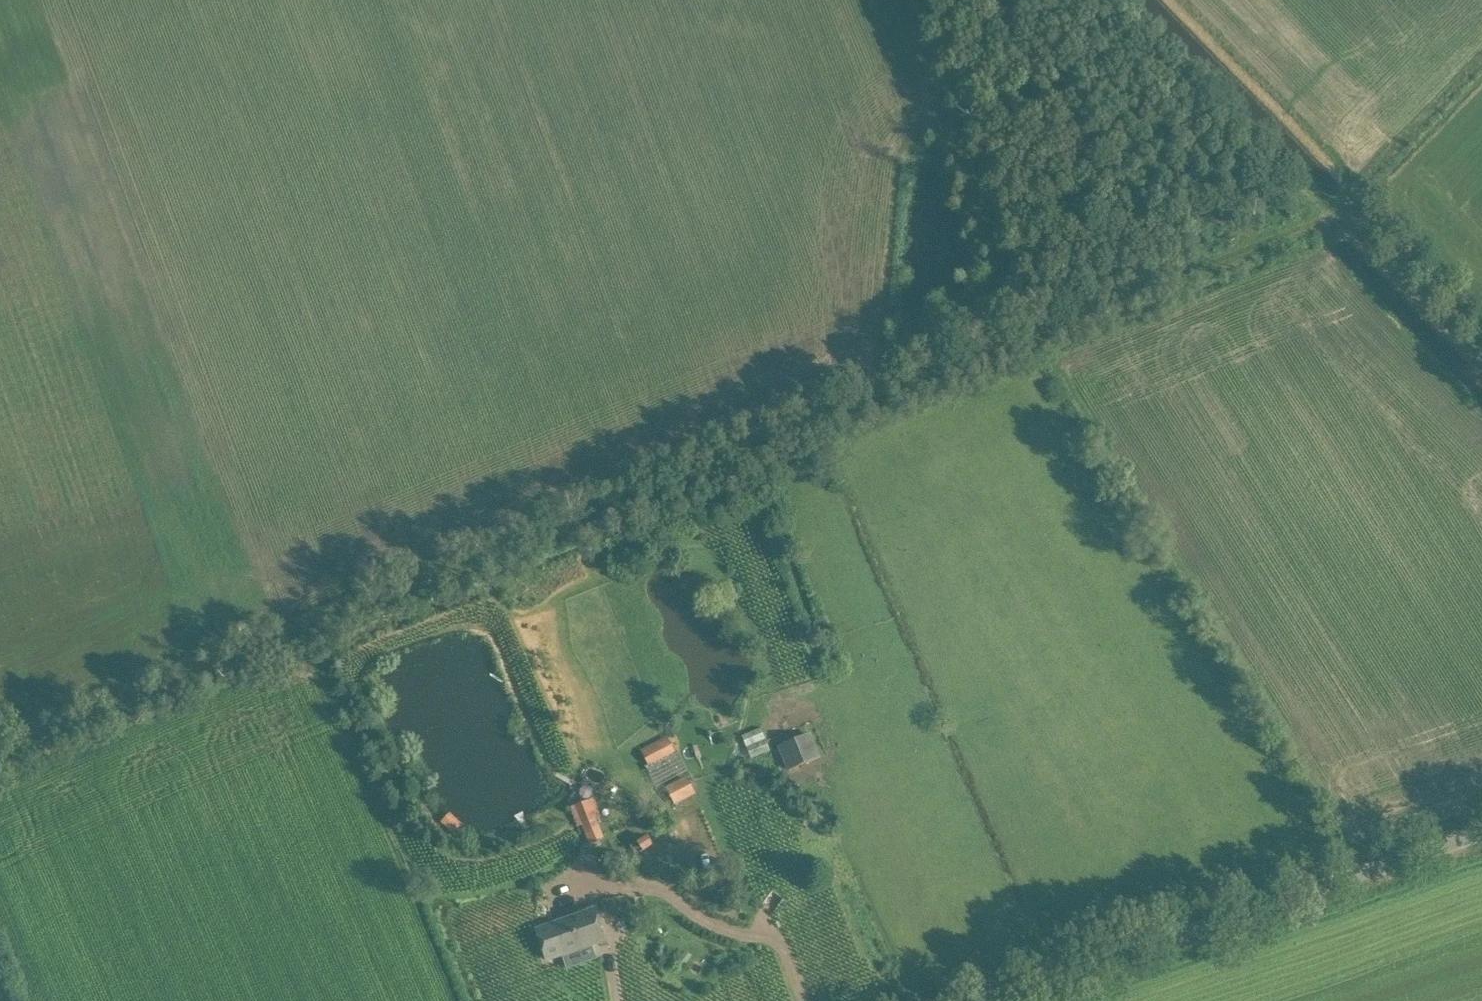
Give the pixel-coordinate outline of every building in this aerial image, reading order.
[(745,743),(765,740),(763,731),(744,734),(745,743)] [(778,747),(788,771),(821,757),(811,733),(778,747)] [(676,752),(668,736),(641,750),(649,766),(676,752)] [(696,794),(687,776),(666,787),(675,805),(696,794)] [(594,798),(570,808),(578,828),(584,825),(592,843),(603,838),(596,821),(602,818),(594,798)] [(604,940),(598,921),(594,909),(553,923),(536,928),(546,959),(564,953),(604,940)]
